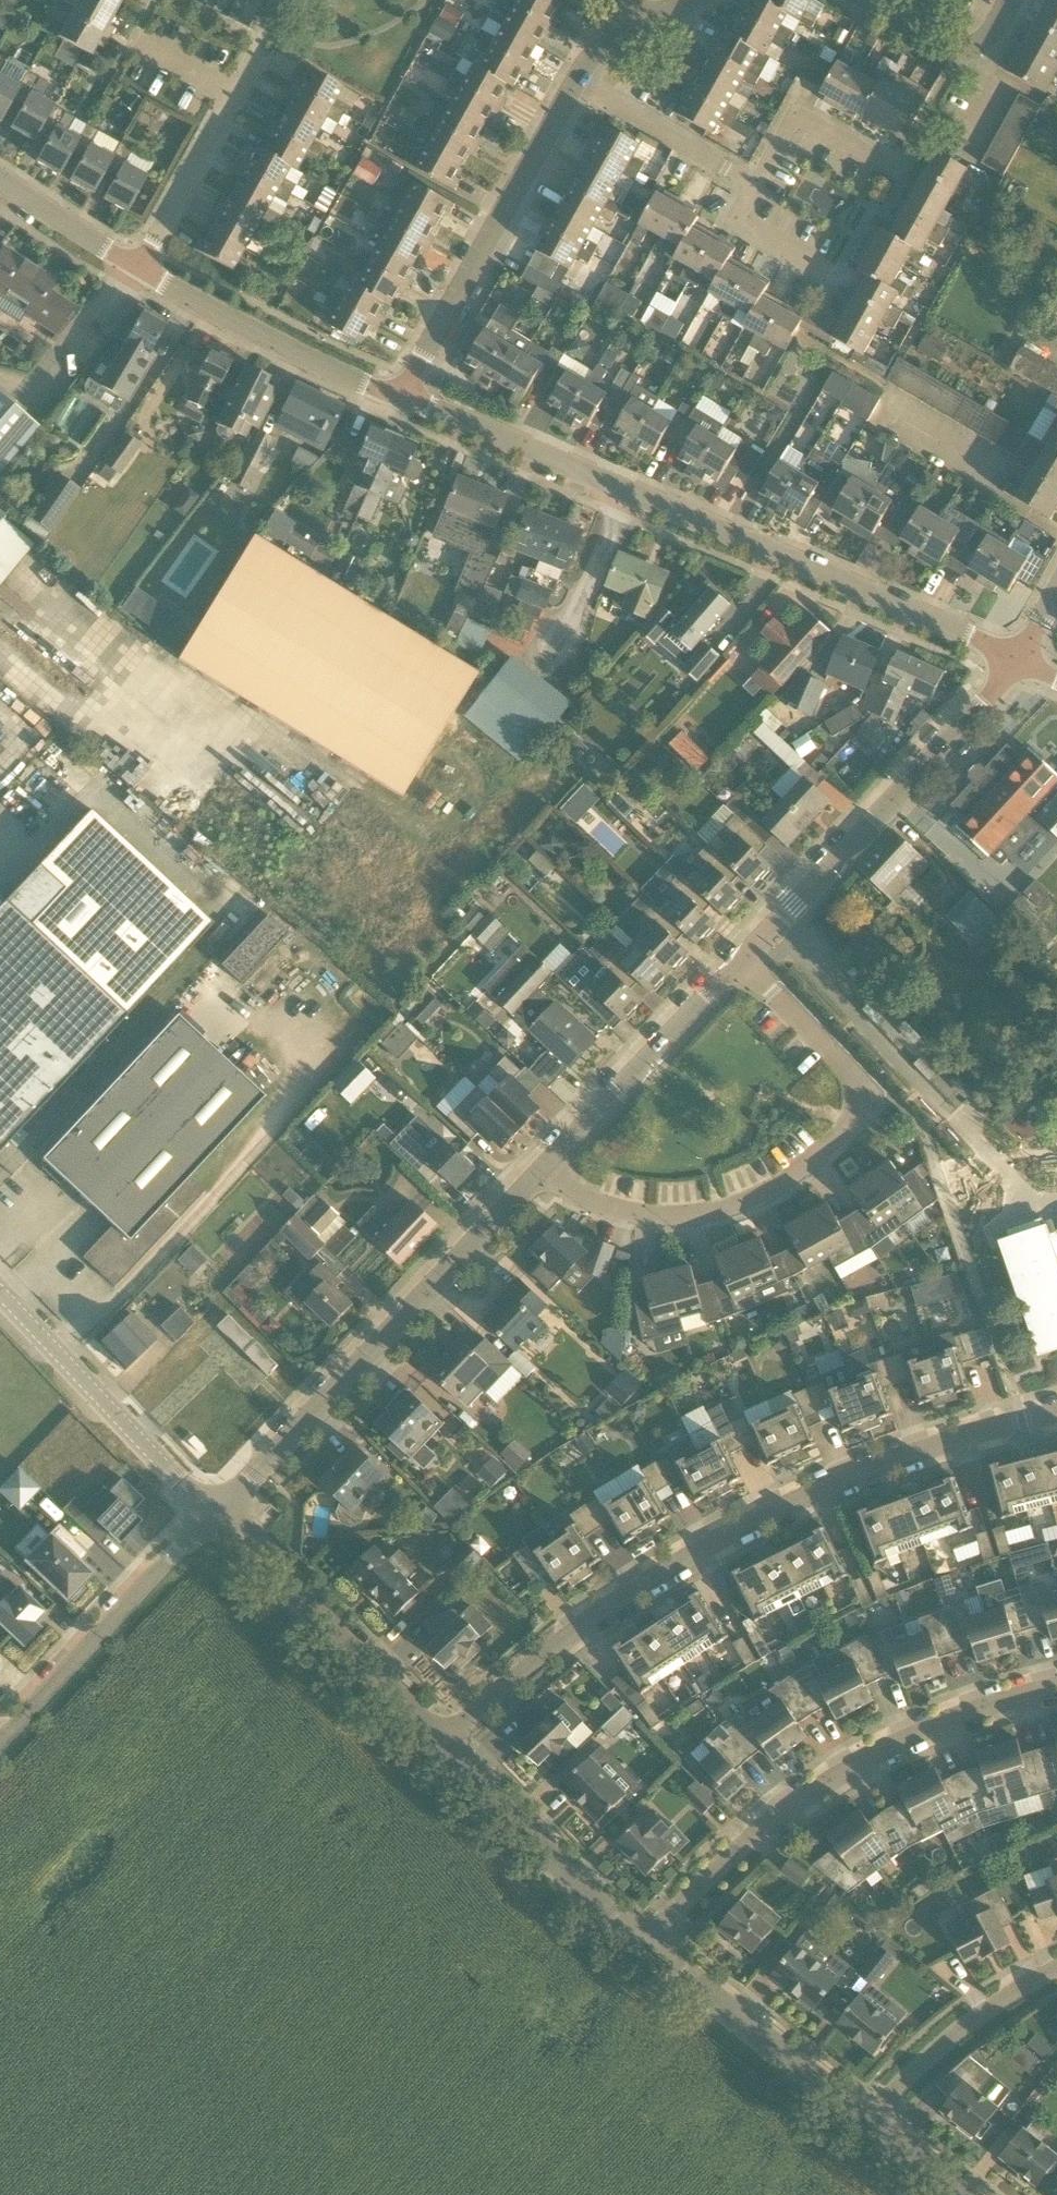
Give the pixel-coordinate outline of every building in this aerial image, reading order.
[(11,10),(17,0),(0,0),(0,4),(11,10)] [(109,37),(114,29),(108,25),(115,14),(92,0),(58,0),(55,5),(109,37)] [(115,14),(120,4),(126,7),(130,0),(92,0),(115,14)] [(207,5),(220,13),(224,5),(216,0),(210,0),(207,5)] [(503,1),(554,30),(557,24),(551,21),(561,4),(554,0),(503,0),(503,1)] [(791,41),(795,33),(782,25),(788,14),(789,13),(766,0),(753,0),(748,10),(741,6),(739,11),(791,41)] [(789,13),(788,14),(813,28),(818,18),(806,11),(812,0),(766,0),(789,13)] [(1036,24),(1056,35),(1056,3),(1051,0),(1049,0),(1036,24)] [(505,28),(537,46),(546,29),(552,33),(554,30),(503,1),(498,9),(511,17),(505,28)] [(109,37),(55,5),(48,17),(65,27),(58,38),(69,44),(82,51),(91,56),(98,45),(103,48),(109,37)] [(452,22),(457,12),(447,6),(441,16),(452,22)] [(233,8),(228,17),(238,21),(242,13),(233,8)] [(742,19),(733,35),(746,43),(745,46),(764,56),(771,43),(783,50),(785,51),(791,41),(739,11),(737,15),(736,16),(742,19)] [(457,28),(438,18),(430,33),(448,43),(457,28)] [(1022,48),(1056,67),(1056,35),(1036,24),(1034,27),(1022,48)] [(485,32),(480,41),(532,70),(534,65),(528,62),(530,58),(534,52),(537,46),(505,28),(498,39),(485,32)] [(840,28),(834,38),(842,43),(848,32),(840,28)] [(711,46),(709,49),(759,78),(763,71),(765,69),(770,60),(764,56),(745,46),(746,43),(733,35),(727,32),(717,49),(711,46)] [(871,33),(866,41),(866,45),(874,49),(880,39),(871,33)] [(480,41),(475,50),(488,57),(482,68),(495,75),(494,77),(508,84),(514,87),(521,74),(523,71),(529,74),(532,70),(480,41)] [(82,51),(69,44),(60,61),(72,68),(73,68),(82,51)] [(822,45),(817,55),(831,63),(837,53),(822,45)] [(447,47),(444,52),(456,59),(458,55),(447,47)] [(1008,72),(1027,83),(1046,94),(1055,76),(1056,77),(1056,67),(1022,48),(1008,72)] [(712,58),(703,74),(736,92),(742,81),(754,88),(759,78),(709,49),(706,54),(712,58)] [(824,102),(841,111),(861,76),(847,68),(854,56),(845,51),(821,94),(827,97),(824,102)] [(899,53),(893,64),(894,64),(901,69),(902,69),(908,58),(899,53)] [(86,71),(93,60),(84,54),(77,65),(86,71)] [(0,123),(13,99),(20,87),(28,73),(26,72),(28,68),(9,58),(6,62),(5,61),(0,58),(0,123)] [(437,70),(436,70),(452,79),(503,108),(505,103),(499,100),(508,84),(494,77),(495,75),(482,68),(464,58),(457,71),(441,62),(437,70)] [(823,60),(818,69),(826,74),(831,65),(823,60)] [(294,83),(292,86),(343,115),(348,107),(335,100),(342,87),(310,69),(300,86),(294,83)] [(864,118),(888,75),(877,69),(871,81),(861,76),(841,111),(855,119),(858,114),(864,118)] [(891,87),(898,74),(890,70),(864,118),(882,128),(902,93),(891,87)] [(43,100),(51,86),(28,73),(13,99),(25,105),(12,129),(34,141),(39,132),(53,106),(43,100)] [(737,120),(742,111),(729,104),(736,92),(703,74),(694,90),(688,87),(686,91),(737,120)] [(764,91),(768,83),(759,78),(755,86),(764,91)] [(503,108),(452,79),(446,89),(459,96),(453,107),(485,125),(494,109),(500,112),(503,108)] [(293,98),(287,110),(319,128),(320,127),(325,118),(338,125),(343,115),(292,86),(289,91),(295,95),(293,98)] [(931,93),(921,87),(914,100),(902,93),(882,128),(899,137),(901,133),(907,136),(931,93)] [(732,129),(737,120),(686,91),(683,95),(690,99),(680,116),(713,134),(720,122),(732,129)] [(132,113),(143,102),(134,93),(123,104),(132,113)] [(1014,107),(1035,119),(1041,107),(1020,95),(1014,107)] [(50,139),(37,162),(49,169),(59,175),(69,158),(72,152),(79,140),(66,133),(74,118),(65,113),(61,110),(53,106),(39,132),(50,139)] [(485,125),(453,107),(446,119),(433,112),(429,120),(480,149),(482,144),(476,141),(485,125)] [(1008,118),(1029,130),(1035,119),(1014,107),(1008,118)] [(277,127),(271,124),(269,127),(320,156),(325,148),(313,141),(319,128),(287,110),(277,127)] [(368,115),(362,125),(370,130),(376,120),(368,115)] [(1001,129),(1022,141),(1029,130),(1008,118),(1001,129)] [(471,150),(477,153),(480,149),(429,120),(423,130),(436,137),(430,148),(462,166),(471,150)] [(762,123),(757,130),(765,135),(769,127),(762,123)] [(121,144),(98,131),(87,125),(79,140),(72,152),(84,158),(71,181),(93,194),(106,170),(121,144)] [(590,144),(641,172),(645,164),(633,157),(640,145),(607,126),(598,143),(592,140),(590,144)] [(268,143),(264,151),(277,159),(276,160),(289,167),(296,171),(296,170),(303,159),(315,165),(320,156),(269,127),(266,133),(272,136),(268,143)] [(995,141),(1016,152),(1022,141),(1001,129),(995,141)] [(118,176),(104,200),(127,212),(146,177),(147,176),(125,163),(132,150),(133,151),(137,144),(132,141),(128,139),(125,137),(121,144),(112,159),(106,170),(118,176)] [(1016,152),(995,141),(988,152),(1010,164),(1016,152)] [(593,152),(584,168),(617,186),(623,175),(635,182),(641,172),(590,144),(587,149),(593,152)] [(242,162),(240,166),(291,195),(296,186),(283,179),(289,167),(276,160),(277,159),(264,151),(258,148),(248,165),(242,162)] [(456,190),(459,185),(453,182),(462,166),(430,148),(423,160),(411,153),(405,162),(456,190)] [(931,155),(922,171),(968,197),(972,189),(961,183),(962,180),(968,170),(950,160),(935,151),(934,151),(931,155)] [(1010,164),(988,152),(982,163),(1003,175),(1010,164)] [(361,160),(353,175),(363,181),(372,165),(361,160)] [(291,195),(240,166),(237,171),(243,174),(233,192),(266,210),(273,197),(285,204),(291,195)] [(569,181),(566,185),(617,214),(629,221),(630,220),(634,211),(623,205),(610,198),(617,186),(584,168),(575,185),(573,184),(573,183),(569,181)] [(964,205),(968,197),(922,171),(911,192),(945,211),(952,198),(964,205)] [(405,206),(437,224),(447,207),(453,211),(456,205),(405,176),(399,186),(395,184),(388,196),(405,206)] [(600,216),(612,223),(617,214),(566,185),(564,190),(570,193),(561,210),(593,228),(600,216)] [(296,186),(291,195),(298,199),(302,201),(307,192),(296,186)] [(219,203),(217,207),(275,240),(280,231),(260,220),(266,210),(233,192),(225,206),(219,203)] [(911,192),(899,212),(945,238),(956,217),(945,211),(911,192)] [(657,194),(634,236),(643,241),(650,228),(662,235),(681,201),(666,193),(663,197),(657,194)] [(676,259),(695,225),(699,218),(694,215),(696,210),(681,201),(662,235),(675,242),(668,254),(676,259)] [(380,219),(432,248),(435,243),(429,239),(437,224),(405,206),(399,217),(385,209),(381,218),(380,219)] [(275,240),(217,207),(214,212),(220,215),(210,233),(243,251),(250,238),(273,250),(277,241),(275,240)] [(546,222),(543,227),(595,256),(600,247),(587,240),(588,238),(593,228),(561,210),(552,226),(546,222)] [(883,231),(921,252),(929,239),(941,245),(945,238),(899,212),(888,233),(883,230),(883,231)] [(372,213),(367,222),(376,227),(380,219),(381,218),(372,213)] [(382,247),(414,265),(424,248),(430,251),(432,248),(380,219),(376,227),(375,228),(389,235),(382,247)] [(695,225),(676,259),(687,265),(681,277),(690,282),(716,237),(695,225)] [(547,234),(537,251),(560,264),(570,270),(577,256),(590,264),(595,256),(543,227),(541,231),(547,234)] [(925,254),(921,252),(883,231),(880,236),(875,233),(867,249),(902,268),(909,256),(921,262),(924,256),(925,254)] [(243,251),(210,233),(202,247),(196,244),(193,249),(244,278),(250,268),(237,261),(243,251)] [(716,237),(690,282),(698,287),(705,275),(718,282),(730,260),(736,248),(716,237)] [(357,260),(409,289),(412,284),(406,280),(414,265),(382,247),(376,258),(363,251),(357,260)] [(867,249),(858,264),(861,266),(863,267),(860,272),(864,275),(879,283),(880,282),(891,288),(900,293),(899,294),(902,295),(911,300),(916,292),(907,286),(903,284),(896,280),(902,268),(867,249)] [(1023,249),(1014,265),(1031,275),(1040,259),(1023,249)] [(1,290),(26,307),(24,311),(57,333),(73,309),(48,292),(55,282),(4,250),(0,255),(0,292),(1,290)] [(357,260),(353,269),(366,276),(360,287),(372,294),(371,295),(384,303),(391,306),(399,293),(401,289),(407,292),(409,289),(357,260)] [(725,316),(750,271),(730,260),(718,282),(711,293),(722,300),(716,311),(725,316)] [(564,288),(551,280),(529,267),(523,278),(538,286),(533,296),(553,307),(555,305),(564,288)] [(750,271),(725,316),(734,321),(736,317),(740,310),(752,317),(753,315),(764,294),(771,283),(750,271)] [(864,275),(853,295),(899,321),(907,325),(912,317),(892,306),(893,304),(899,294),(900,293),(891,288),(880,282),(879,283),(864,275)] [(620,310),(629,294),(608,282),(597,304),(618,315),(620,310)] [(334,289),(329,299),(380,327),(382,321),(376,318),(378,314),(384,303),(371,295),(372,294),(360,287),(354,283),(353,285),(350,289),(346,296),(334,289)] [(630,295),(634,297),(641,285),(636,283),(630,295)] [(564,288),(555,305),(568,313),(578,295),(564,288)] [(642,302),(629,294),(620,310),(634,317),(642,302)] [(746,327),(746,328),(757,334),(750,346),(759,351),(785,305),(764,294),(753,315),(752,317),(746,327)] [(853,295),(841,316),(876,335),(883,323),(894,329),(895,327),(899,321),(853,295)] [(329,299),(324,306),(336,313),(329,325),(362,344),(368,332),(369,331),(371,327),(378,330),(380,327),(329,299)] [(113,365),(101,386),(128,402),(154,357),(149,354),(165,327),(163,325),(165,321),(153,313),(150,318),(137,310),(140,306),(139,305),(114,336),(116,337),(126,343),(113,365)] [(785,305),(759,351),(768,356),(774,344),(787,351),(806,317),(785,305)] [(589,306),(580,320),(585,323),(593,309),(589,306)] [(648,324),(661,332),(670,318),(657,310),(648,324)] [(481,383),(513,330),(494,318),(492,321),(481,315),(461,347),(472,354),(466,363),(478,370),(472,378),(481,383)] [(865,367),(870,358),(865,355),(876,335),(841,316),(830,336),(856,351),(851,359),(865,367)] [(505,386),(532,342),(513,330),(481,383),(489,388),(494,380),(505,386)] [(550,353),(532,342),(505,386),(516,393),(511,401),(520,406),(534,382),(544,388),(565,354),(553,347),(550,353)] [(678,353),(669,348),(662,359),(672,364),(678,353)] [(198,375),(185,400),(187,401),(205,410),(207,411),(233,361),(211,350),(206,358),(206,359),(194,353),(186,369),(198,375)] [(605,355),(600,363),(608,368),(611,370),(619,357),(608,350),(605,355)] [(1010,369),(1056,397),(1056,371),(1021,350),(1010,369)] [(594,373),(565,354),(544,388),(555,394),(549,404),(560,410),(556,419),(564,424),(594,373)] [(887,380),(899,387),(912,366),(900,359),(887,380)] [(258,429),(274,397),(263,391),(270,377),(246,365),(234,389),(226,386),(220,398),(227,402),(216,424),(218,425),(215,430),(217,436),(226,440),(232,439),(235,434),(236,435),(237,433),(246,438),(252,426),(258,429)] [(911,395),(924,373),(912,366),(899,387),(911,395)] [(594,373),(564,424),(572,429),(575,424),(577,420),(580,422),(583,424),(589,427),(591,423),(596,426),(601,429),(609,416),(623,393),(613,387),(608,395),(597,388),(602,380),(607,372),(598,367),(594,373)] [(922,401),(935,380),(924,373),(911,395),(922,401)] [(825,391),(843,402),(847,395),(853,385),(835,374),(825,391)] [(659,399),(637,386),(641,379),(634,375),(623,393),(609,416),(620,422),(614,431),(625,438),(620,446),(629,451),(659,401),(659,399)] [(934,408),(947,387),(935,380),(922,401),(934,408)] [(723,381),(712,386),(716,395),(727,391),(723,381)] [(282,411),(282,412),(290,416),(283,430),(302,439),(323,449),(343,408),(326,399),(296,384),(286,404),(282,411)] [(868,422),(881,401),(853,385),(843,402),(841,405),(868,422)] [(946,416),(959,394),(947,387),(934,408),(946,416)] [(957,422),(970,401),(959,394),(946,416),(957,422)] [(21,413),(0,395),(0,471),(38,427),(21,413)] [(659,400),(629,451),(637,457),(640,452),(642,448),(653,455),(665,437),(675,443),(693,412),(682,406),(679,411),(659,400)] [(969,429),(982,408),(970,401),(957,422),(969,429)] [(981,436),(994,415),(982,408),(969,429),(981,436)] [(693,479),(724,427),(695,410),(693,412),(675,443),(685,449),(679,459),(690,466),(685,474),(693,479)] [(992,443),(1005,422),(994,415),(981,436),(992,443)] [(1042,443),(1044,444),(1049,447),(1056,451),(1056,418),(1042,443)] [(992,443),(1004,450),(1017,429),(1005,422),(992,443)] [(349,500),(344,511),(356,516),(357,517),(393,435),(385,432),(371,425),(357,455),(366,459),(355,486),(349,500)] [(724,427),(693,479),(702,484),(703,483),(705,479),(707,476),(718,482),(721,477),(722,476),(732,482),(739,471),(747,476),(750,477),(761,459),(763,455),(762,454),(758,452),(742,442),(743,439),(724,427)] [(193,428),(188,437),(193,440),(198,430),(193,428)] [(249,491),(275,439),(255,429),(229,481),(249,491)] [(1016,457),(1018,453),(1029,436),(1017,429),(1004,450),(1016,457)] [(198,430),(193,440),(199,443),(204,433),(198,430)] [(120,475),(141,445),(124,434),(102,464),(106,466),(99,476),(110,483),(116,473),(120,475)] [(420,465),(409,460),(416,445),(393,435),(357,517),(371,523),(382,498),(399,506),(410,481),(412,482),(419,480),(423,471),(420,465)] [(889,445),(884,457),(904,465),(909,453),(889,445)] [(806,463),(805,456),(789,447),(761,494),(772,500),(767,509),(775,514),(806,463)] [(1049,447),(1039,464),(1038,465),(1026,458),(1021,466),(1033,474),(1056,487),(1056,451),(1049,447)] [(312,470),(317,456),(298,449),(292,463),(312,470)] [(806,463),(775,514),(784,519),(787,514),(789,511),(800,517),(805,510),(815,516),(816,516),(820,509),(832,490),(844,470),(840,467),(813,451),(806,463)] [(844,470),(832,490),(843,496),(834,510),(842,515),(846,517),(842,524),(851,529),(883,476),(889,465),(884,462),(877,473),(872,469),(872,464),(857,461),(849,456),(847,455),(840,467),(844,470)] [(883,476),(851,529),(859,534),(863,528),(875,534),(887,513),(899,520),(913,497),(912,497),(918,487),(907,480),(905,482),(896,477),(895,474),(894,468),(889,465),(883,476)] [(938,482),(944,472),(932,465),(926,475),(938,482)] [(52,532),(82,489),(60,474),(30,517),(52,532)] [(1056,510),(1056,487),(1033,474),(1028,482),(1023,492),(1010,484),(1005,493),(1051,520),(1056,510)] [(478,490),(456,481),(433,538),(482,557),(507,496),(480,485),(478,490)] [(190,489),(175,509),(184,516),(199,496),(190,489)] [(942,520),(922,508),(924,504),(913,497),(899,520),(910,526),(902,539),(913,546),(909,553),(919,558),(942,520)] [(942,520),(919,558),(927,563),(931,557),(941,563),(942,564),(951,550),(962,557),(967,549),(980,527),(969,520),(966,525),(961,532),(947,524),(951,516),(956,508),(951,505),(946,513),(942,520)] [(566,571),(581,532),(527,510),(511,548),(540,560),(535,572),(558,580),(562,569),(566,571)] [(35,546),(5,518),(0,513),(0,587),(35,546)] [(980,527),(967,549),(973,552),(978,555),(970,568),(981,575),(977,582),(986,587),(1009,549),(1011,546),(991,533),(980,527)] [(317,545),(290,530),(284,543),(309,557),(317,545)] [(456,709),(477,675),(254,539),(179,660),(403,798),(456,709)] [(1033,551),(1027,560),(1009,549),(986,587),(995,593),(999,586),(1010,593),(1016,581),(1029,589),(1047,559),(1033,551)] [(334,571),(345,577),(353,560),(342,554),(334,571)] [(656,607),(668,577),(646,568),(648,565),(621,554),(607,587),(628,596),(622,610),(650,621),(656,607)] [(522,567),(517,579),(523,582),(528,570),(522,567)] [(395,577),(382,580),(385,594),(398,591),(395,577)] [(529,633),(534,620),(538,622),(543,609),(544,609),(551,593),(524,582),(518,598),(521,600),(506,638),(520,644),(525,631),(529,633)] [(481,592),(467,586),(454,613),(439,643),(453,649),(454,644),(467,619),(481,592)] [(663,606),(640,633),(655,646),(658,642),(686,666),(683,670),(698,683),(707,673),(721,656),(706,643),(705,645),(701,642),(732,606),(711,588),(680,624),(677,621),(678,619),(663,606)] [(182,631),(161,612),(165,608),(151,596),(148,600),(136,589),(122,604),(170,645),(182,631)] [(782,686),(832,631),(811,613),(791,635),(774,620),(762,632),(780,648),(762,667),(782,686)] [(480,656),(490,630),(467,619),(454,644),(480,656)] [(865,690),(881,654),(845,638),(829,674),(865,690)] [(899,688),(912,659),(898,652),(870,713),(882,718),(896,687),(899,688)] [(523,762),(570,705),(511,658),(465,716),(523,762)] [(932,704),(945,674),(912,659),(899,688),(896,687),(882,718),(894,724),(909,693),(932,704)] [(826,684),(800,673),(788,701),(799,706),(797,710),(812,716),(826,684)] [(855,705),(826,723),(834,737),(864,719),(855,705)] [(767,709),(760,717),(776,732),(782,725),(767,709)] [(760,717),(749,728),(761,739),(776,754),(791,768),(792,767),(799,773),(808,763),(789,747),(790,746),(787,743),(784,740),(776,732),(760,717)] [(891,736),(871,718),(850,742),(869,760),(891,736)] [(791,732),(783,725),(776,732),(784,740),(791,732)] [(564,726),(553,739),(566,751),(577,739),(564,726)] [(1031,750),(1023,759),(1008,745),(986,769),(952,806),(967,820),(958,829),(989,857),(991,855),(1003,865),(1031,835),(1043,823),(1031,811),(1056,783),(1056,774),(1031,750)] [(653,774),(668,758),(655,746),(640,762),(653,774)] [(819,771),(829,760),(816,749),(806,760),(819,771)] [(730,750),(719,762),(731,772),(742,761),(730,750)] [(708,758),(701,751),(689,764),(696,770),(708,758)] [(47,824),(78,790),(40,756),(9,790),(47,824)] [(629,797),(642,783),(629,771),(616,784),(629,797)] [(806,780),(785,802),(809,825),(820,814),(830,804),(831,805),(832,804),(824,796),(818,790),(806,780)] [(584,810),(599,801),(589,785),(574,795),(584,810)] [(618,796),(611,803),(626,817),(633,810),(635,808),(620,794),(618,796)] [(747,826),(756,816),(736,797),(726,807),(737,817),(747,826)] [(809,825),(785,802),(765,824),(791,847),(809,825)] [(210,920),(89,806),(3,898),(127,1010),(210,920)] [(718,836),(710,845),(720,854),(719,854),(736,870),(735,870),(741,876),(752,887),(753,886),(760,878),(762,880),(771,872),(769,870),(771,867),(754,851),(763,841),(747,826),(737,817),(718,836)] [(553,857),(565,844),(552,832),(540,845),(553,857)] [(899,896),(929,863),(896,832),(860,870),(896,904),(902,898),(899,896)] [(744,896),(732,885),(726,879),(735,870),(719,854),(710,845),(691,865),(701,874),(693,883),(692,883),(708,899),(725,916),(733,907),(735,909),(743,900),(741,898),(744,896)] [(546,876),(555,866),(538,851),(529,860),(546,876)] [(708,899),(692,883),(693,883),(683,873),(664,893),(674,903),(665,911),(665,912),(681,927),(680,928),(698,944),(706,936),(708,938),(716,929),(714,927),(716,925),(699,908),(708,899)] [(1036,881),(1024,893),(1031,900),(1043,887),(1036,881)] [(970,892),(947,917),(972,941),(996,915),(970,892)] [(1018,896),(1000,916),(1041,953),(1056,936),(1056,932),(1018,896)] [(115,1024),(127,1010),(3,898),(0,901),(0,1152),(84,1058),(88,1062),(97,1052),(93,1048),(115,1024)] [(689,953),(675,940),(672,937),(680,928),(681,927),(665,912),(665,911),(656,902),(637,922),(646,931),(637,942),(671,973),(678,965),(680,967),(689,958),(687,956),(689,953)] [(474,907),(461,922),(472,933),(485,918),(474,907)] [(492,952),(511,933),(492,916),(474,935),(492,952)] [(584,927),(576,936),(585,945),(594,936),(584,927)] [(879,950),(867,938),(860,930),(844,945),(863,965),(879,950)] [(618,942),(600,961),(625,986),(634,976),(652,993),(654,990),(656,992),(665,983),(663,981),(671,973),(637,942),(628,951),(618,942)] [(625,986),(600,961),(584,945),(556,974),(598,1014),(607,1005),(625,1021),(627,1019),(629,1021),(637,1012),(635,1010),(643,1002),(625,986)] [(1022,945),(1016,951),(1027,962),(1034,955),(1022,945)] [(523,946),(485,988),(514,1016),(515,1015),(527,1001),(543,1017),(531,1029),(531,1030),(551,1049),(530,1071),(543,1082),(550,1089),(570,1067),(571,1068),(597,1041),(581,1026),(557,1002),(555,1004),(539,989),(554,973),(523,946)] [(425,1026),(444,1005),(430,992),(429,993),(423,987),(399,1012),(410,1022),(415,1017),(425,1026)] [(488,1030),(497,1019),(476,1001),(468,1011),(488,1030)] [(982,1013),(974,1007),(968,1016),(976,1021),(982,1013)] [(84,1199),(221,1057),(177,1016),(42,1160),(84,1199)] [(400,1060),(420,1038),(424,1042),(428,1039),(410,1022),(407,1025),(403,1022),(382,1043),(400,1060)] [(189,1177),(264,1097),(221,1057),(84,1199),(113,1226),(83,1257),(115,1287),(205,1191),(189,1177)] [(489,1075),(478,1088),(489,1098),(522,1129),(540,1110),(528,1098),(531,1095),(533,1092),(517,1078),(522,1072),(507,1057),(505,1059),(490,1075),(489,1075)] [(357,1060),(344,1073),(365,1092),(377,1079),(357,1060)] [(466,1077),(438,1106),(449,1117),(449,1118),(473,1141),(481,1132),(492,1142),(495,1139),(504,1148),(522,1129),(489,1098),(478,1088),(477,1088),(466,1077)] [(378,1116),(371,1124),(377,1130),(392,1145),(399,1137),(384,1123),(378,1116)] [(399,1137),(392,1145),(431,1183),(433,1182),(442,1173),(458,1188),(476,1169),(432,1128),(418,1143),(405,1130),(400,1136),(399,1137)] [(937,1200),(928,1188),(915,1170),(903,1179),(891,1161),(871,1176),(905,1224),(937,1200)] [(873,1248),(905,1224),(871,1176),(851,1190),(863,1207),(851,1215),(873,1248)] [(294,1206),(301,1198),(291,1189),(284,1197),(294,1206)] [(326,1246),(348,1222),(340,1215),(318,1194),(296,1217),(326,1246)] [(402,1265),(438,1226),(415,1203),(394,1225),(375,1206),(359,1224),(402,1265)] [(873,1248),(851,1215),(838,1223),(829,1204),(807,1216),(830,1258),(835,1269),(873,1248)] [(830,1258),(807,1216),(786,1228),(796,1246),(783,1252),(794,1276),(807,1269),(808,1270),(830,1258)] [(296,1217),(281,1232),(288,1238),(301,1251),(311,1261),(316,1255),(325,1247),(326,1246),(296,1217)] [(1049,1235),(1043,1219),(1003,1233),(1047,1351),(1056,1348),(1056,1232),(1049,1235)] [(546,1262),(534,1275),(551,1291),(563,1279),(576,1265),(581,1269),(587,1270),(586,1274),(593,1276),(603,1279),(607,1268),(613,1251),(614,1248),(597,1242),(596,1244),(578,1238),(575,1241),(558,1225),(534,1251),(546,1262)] [(779,1283),(794,1276),(783,1252),(770,1259),(762,1239),(739,1249),(758,1293),(759,1293),(779,1284),(779,1283)] [(192,1246),(178,1260),(192,1275),(207,1261),(192,1246)] [(328,1246),(319,1255),(340,1275),(348,1266),(328,1246)] [(711,1282),(724,1319),(763,1304),(759,1293),(758,1293),(739,1249),(716,1258),(725,1277),(711,1282)] [(929,1261),(918,1269),(927,1281),(938,1273),(929,1261)] [(306,1272),(286,1293),(302,1309),(308,1303),(317,1312),(333,1327),(353,1305),(337,1290),(331,1285),(339,1277),(323,1262),(310,1276),(306,1272)] [(692,1266),(668,1273),(680,1315),(681,1318),(704,1312),(708,1324),(724,1319),(711,1282),(697,1286),(692,1266)] [(680,1315),(668,1273),(644,1279),(650,1300),(636,1304),(641,1325),(645,1341),(685,1330),(681,1318),(680,1315)] [(958,1275),(945,1278),(951,1298),(964,1295),(958,1275)] [(547,1306),(519,1279),(497,1303),(500,1306),(485,1322),(516,1352),(529,1337),(533,1341),(546,1327),(536,1317),(547,1306)] [(256,1292),(244,1280),(233,1292),(245,1303),(256,1292)] [(797,1309),(795,1317),(798,1325),(813,1318),(807,1305),(797,1309)] [(180,1308),(161,1326),(177,1342),(194,1323),(180,1308)] [(835,1332),(850,1326),(843,1310),(829,1316),(835,1332)] [(137,1360),(157,1341),(131,1314),(99,1344),(125,1371),(137,1360)] [(230,1315),(219,1327),(268,1377),(280,1366),(230,1315)] [(621,1362),(623,1335),(617,1331),(616,1327),(602,1331),(604,1335),(603,1345),(621,1362)] [(798,1327),(784,1332),(789,1344),(803,1339),(798,1327)] [(993,1355),(984,1329),(955,1338),(954,1332),(929,1340),(948,1403),(959,1400),(957,1394),(971,1390),(963,1364),(993,1355)] [(782,1332),(768,1338),(772,1347),(780,1351),(788,1347),(782,1332)] [(485,1393),(512,1366),(486,1340),(474,1352),(462,1340),(443,1359),(438,1358),(431,1365),(433,1370),(429,1373),(456,1399),(458,1398),(468,1408),(485,1393)] [(948,1403),(929,1340),(903,1348),(905,1353),(890,1358),(898,1384),(911,1380),(919,1406),(933,1401),(935,1407),(948,1403)] [(215,1354),(173,1394),(196,1418),(238,1378),(215,1354)] [(870,1365),(849,1373),(871,1430),(882,1426),(880,1420),(893,1415),(884,1390),(898,1384),(890,1358),(880,1362),(870,1365)] [(849,1373),(848,1369),(822,1378),(817,1364),(802,1370),(806,1380),(807,1380),(810,1388),(821,1413),(833,1408),(843,1433),(856,1428),(859,1434),(871,1430),(849,1373)] [(644,1384),(627,1368),(606,1391),(623,1407),(644,1384)] [(388,1411),(374,1426),(375,1427),(376,1426),(394,1442),(389,1447),(403,1460),(409,1454),(413,1458),(427,1444),(444,1426),(446,1423),(445,1422),(444,1423),(442,1421),(410,1390),(411,1389),(410,1388),(408,1390),(406,1389),(392,1404),(394,1407),(389,1412),(388,1411)] [(798,1404),(776,1415),(796,1461),(807,1456),(804,1450),(809,1448),(817,1444),(806,1420),(820,1414),(809,1388),(796,1394),(794,1395),(798,1404)] [(737,1396),(724,1403),(745,1447),(757,1442),(768,1466),(781,1460),(784,1466),(796,1461),(776,1415),(767,1418),(752,1425),(750,1426),(744,1412),(737,1396)] [(640,1403),(627,1410),(635,1422),(642,1419),(644,1410),(640,1403)] [(692,1435),(690,1436),(691,1439),(699,1453),(722,1496),(733,1491),(730,1485),(738,1481),(743,1478),(731,1455),(745,1447),(724,1403),(709,1411),(708,1411),(715,1423),(692,1435)] [(588,1436),(577,1443),(584,1455),(595,1448),(588,1436)] [(533,1455),(516,1439),(503,1453),(508,1458),(505,1461),(517,1472),(533,1455)] [(352,1513),(388,1475),(356,1445),(345,1457),(347,1459),(339,1468),(336,1466),(320,1482),(352,1513)] [(1040,1454),(1053,1505),(1056,1504),(1056,1450),(1040,1454)] [(670,1455),(658,1462),(671,1486),(683,1479),(695,1503),(708,1496),(711,1502),(722,1496),(699,1453),(675,1465),(670,1455)] [(1053,1505),(1040,1454),(1015,1460),(1028,1511),(1053,1505)] [(492,1489),(512,1469),(498,1455),(477,1475),(492,1489)] [(1028,1511),(1015,1460),(988,1467),(1002,1519),(1017,1516),(1028,1511)] [(649,1479),(625,1493),(651,1537),(662,1530),(659,1524),(671,1517),(657,1494),(658,1493),(671,1486),(658,1462),(644,1470),(649,1479)] [(20,1511),(40,1489),(19,1468),(0,1487),(0,1492),(20,1511)] [(94,1520),(118,1543),(140,1520),(129,1510),(142,1496),(120,1475),(106,1489),(116,1498),(94,1520)] [(974,1528),(956,1478),(931,1487),(949,1536),(961,1533),(974,1528)] [(949,1536),(931,1487),(907,1496),(925,1545),(949,1536)] [(585,1505),(584,1506),(599,1530),(611,1522),(625,1545),(629,1543),(638,1537),(641,1543),(651,1537),(625,1493),(604,1506),(603,1507),(597,1498),(585,1505)] [(925,1545),(907,1496),(883,1504),(900,1554),(925,1545)] [(900,1554),(883,1504),(857,1514),(875,1564),(889,1558),(900,1554)] [(577,1523),(556,1538),(584,1580),(594,1573),(590,1568),(602,1560),(587,1538),(597,1530),(599,1530),(584,1506),(578,1510),(572,1514),(577,1523)] [(430,1525),(439,1515),(428,1507),(420,1517),(430,1525)] [(31,1557),(49,1535),(37,1525),(20,1547),(31,1557)] [(1009,1540),(1005,1527),(994,1530),(998,1543),(1009,1540)] [(77,1561),(85,1553),(59,1528),(27,1562),(67,1600),(70,1596),(74,1600),(84,1589),(80,1586),(91,1574),(77,1561)] [(849,1576),(825,1528),(802,1539),(825,1586),(836,1581),(836,1582),(849,1576)] [(992,1545),(988,1532),(977,1535),(981,1548),(992,1545)] [(584,1580),(556,1538),(534,1553),(528,1544),(515,1554),(531,1576),(543,1568),(558,1590),(570,1582),(573,1588),(584,1580)] [(825,1586),(802,1539),(779,1551),(802,1598),(825,1586)] [(1012,1553),(1009,1540),(998,1543),(1002,1556),(1012,1553)] [(460,1581),(472,1569),(484,1558),(470,1543),(446,1566),(460,1581)] [(996,1558),(992,1545),(981,1548),(985,1561),(996,1558)] [(406,1578),(418,1567),(401,1549),(390,1561),(376,1547),(353,1571),(369,1589),(378,1599),(379,1598),(395,1615),(403,1610),(406,1613),(417,1602),(414,1599),(421,1593),(406,1578)] [(802,1598),(779,1551),(755,1563),(779,1609),(802,1598)] [(1014,1568),(1027,1564),(1023,1552),(1010,1556),(1014,1568)] [(106,1579),(121,1566),(110,1554),(95,1566),(106,1579)] [(488,1578),(496,1571),(484,1558),(472,1569),(479,1577),(488,1578)] [(768,1616),(779,1609),(755,1563),(731,1575),(755,1623),(768,1616)] [(881,1582),(877,1572),(868,1576),(874,1588),(883,1584),(886,1590),(897,1586),(886,1580),(881,1582)] [(1020,1588),(1032,1585),(1028,1573),(1016,1576),(1020,1588)] [(940,1599),(954,1595),(948,1576),(935,1580),(940,1599)] [(868,1591),(863,1578),(852,1583),(858,1595),(868,1591)] [(1047,1595),(1044,1582),(1032,1585),(1020,1588),(1031,1630),(1049,1626),(1053,1641),(1056,1640),(1056,1593),(1047,1595)] [(4,1593),(0,1597),(0,1623),(20,1642),(37,1625),(33,1622),(44,1610),(17,1584),(6,1595),(4,1593)] [(883,1584),(874,1588),(879,1600),(888,1597),(886,1590),(883,1584)] [(1031,1630),(1020,1588),(996,1595),(1000,1609),(986,1613),(999,1657),(1019,1651),(1014,1635),(1031,1630)] [(910,1600),(906,1590),(895,1594),(900,1604),(910,1600)] [(873,1603),(871,1597),(868,1591),(858,1595),(863,1607),(873,1603)] [(730,1637),(700,1592),(678,1606),(707,1650),(718,1645),(730,1637)] [(999,1657),(986,1613),(980,1596),(966,1600),(967,1604),(943,1611),(957,1653),(974,1648),(979,1663),(999,1657)] [(454,1610),(427,1622),(433,1635),(436,1642),(428,1649),(447,1669),(453,1664),(463,1668),(481,1649),(475,1643),(493,1626),(473,1605),(464,1615),(454,1610)] [(707,1650),(678,1606),(657,1621),(685,1664),(707,1650)] [(864,1608),(856,1612),(860,1621),(867,1617),(864,1608)] [(957,1653),(943,1611),(920,1620),(925,1633),(910,1637),(925,1681),(945,1674),(940,1659),(957,1653)] [(685,1664),(657,1621),(635,1635),(663,1679),(685,1664)] [(766,1641),(759,1629),(749,1635),(756,1646),(766,1641)] [(925,1681),(910,1637),(896,1642),(891,1629),(866,1638),(883,1678),(900,1673),(905,1688),(925,1681)] [(663,1679),(635,1635),(612,1650),(626,1671),(613,1680),(638,1706),(645,1717),(654,1711),(642,1694),(654,1686),(663,1679)] [(750,1649),(744,1638),(734,1643),(741,1655),(750,1649)] [(867,1686),(883,1678),(866,1638),(842,1650),(849,1662),(835,1669),(856,1711),(875,1701),(867,1686)] [(772,1653),(766,1641),(756,1646),(762,1658),(772,1653)] [(792,1659),(794,1652),(791,1646),(780,1652),(786,1662),(792,1659)] [(757,1661),(750,1649),(741,1655),(747,1667),(757,1661)] [(791,1676),(814,1714),(829,1706),(837,1720),(856,1711),(835,1669),(821,1676),(815,1664),(813,1665),(791,1676)] [(717,1684),(709,1672),(697,1680),(705,1692),(717,1684)] [(776,1701),(763,1710),(791,1750),(796,1746),(809,1737),(799,1724),(814,1714),(791,1676),(769,1691),(769,1692),(776,1701)] [(718,1708),(725,1696),(715,1690),(708,1702),(718,1708)] [(609,1693),(600,1702),(612,1714),(621,1705),(609,1693)] [(708,1710),(700,1698),(690,1706),(693,1712),(701,1713),(708,1710)] [(536,1713),(520,1719),(528,1740),(521,1746),(526,1752),(540,1766),(546,1760),(555,1765),(559,1757),(562,1758),(574,1746),(568,1739),(585,1723),(566,1703),(557,1711),(547,1708),(536,1713)] [(601,1729),(613,1742),(635,1722),(623,1709),(601,1729)] [(791,1750),(763,1710),(751,1718),(744,1709),(722,1725),(750,1758),(765,1748),(774,1762),(791,1750)] [(653,1728),(662,1722),(654,1711),(645,1717),(653,1728)] [(750,1758),(722,1725),(703,1743),(712,1753),(701,1764),(710,1774),(706,1778),(728,1802),(748,1783),(737,1771),(750,1758)] [(1052,1792),(1040,1750),(1022,1755),(1018,1739),(998,1745),(1014,1803),(1052,1792)] [(1014,1803),(998,1745),(977,1751),(982,1767),(962,1773),(978,1814),(1014,1803)] [(1040,1750),(1052,1792),(1056,1791),(1056,1745),(1040,1750)] [(573,1800),(575,1798),(599,1823),(611,1811),(614,1815),(626,1802),(623,1799),(627,1795),(630,1798),(642,1786),(624,1767),(611,1778),(591,1757),(560,1787),(573,1800)] [(978,1814),(962,1773),(943,1782),(936,1768),(917,1777),(944,1831),(978,1814)] [(944,1831),(917,1777),(898,1787),(905,1801),(887,1811),(910,1848),(944,1831)] [(704,1815),(715,1804),(716,1803),(696,1782),(683,1794),(704,1815)] [(879,1871),(910,1848),(887,1811),(870,1823),(860,1810),(843,1823),(879,1871)] [(671,1830),(655,1812),(644,1822),(642,1820),(618,1843),(648,1874),(655,1868),(659,1872),(669,1862),(666,1858),(672,1851),(661,1839),(671,1830)] [(849,1893),(879,1871),(843,1823),(826,1835),(836,1848),(814,1865),(849,1893)] [(1009,1847),(1007,1837),(995,1835),(987,1838),(994,1855),(1009,1847)] [(994,1855),(987,1838),(982,1840),(974,1851),(979,1862),(994,1855)] [(802,1887),(811,1876),(791,1859),(782,1871),(786,1875),(802,1887)] [(1050,1862),(1056,1877),(1046,1881),(1048,1886),(1030,1893),(1040,1920),(1056,1914),(1056,1860),(1050,1862)] [(1014,1893),(1007,1880),(997,1885),(1004,1898),(1014,1893)] [(830,1917),(844,1900),(829,1888),(815,1905),(830,1917)] [(984,1959),(1011,1945),(1000,1923),(1012,1916),(998,1889),(967,1905),(975,1919),(966,1924),(968,1929),(952,1938),(965,1963),(982,1955),(984,1959)] [(741,1901),(718,1929),(733,1942),(738,1945),(740,1942),(754,1953),(758,1949),(761,1952),(770,1941),(766,1938),(774,1928),(775,1928),(741,1901)] [(798,1944),(771,1978),(784,1989),(787,1985),(788,1987),(790,1988),(789,1988),(799,1997),(800,1996),(801,1997),(803,1999),(801,2002),(810,2009),(812,2006),(816,2009),(836,1984),(846,1993),(856,2001),(860,1995),(870,1983),(861,1975),(860,1975),(836,1955),(827,1967),(798,1944)] [(896,1959),(882,1948),(860,1975),(861,1975),(874,1986),(896,1959)] [(898,2025),(860,1995),(837,2024),(851,2035),(850,2036),(860,2045),(861,2043),(875,2054),(880,2048),(883,2050),(895,2034),(893,2032),(898,2025)] [(1046,2061),(1055,2052),(1038,2035),(1027,2045),(1046,2061)] [(989,2122),(999,2109),(979,2092),(993,2075),(970,2056),(937,2085),(938,2086),(941,2083),(954,2094),(941,2110),(960,2125),(958,2128),(972,2139),(974,2137),(976,2138),(977,2136),(981,2139),(993,2125),(989,2122)] [(1047,2135),(1046,2129),(1039,2123),(1033,2124),(1028,2131),(1024,2129),(1001,2158),(1019,2172),(1019,2179),(1026,2185),(1032,2184),(1037,2187),(1056,2161),(1056,2155),(1041,2142),(1047,2135)]
